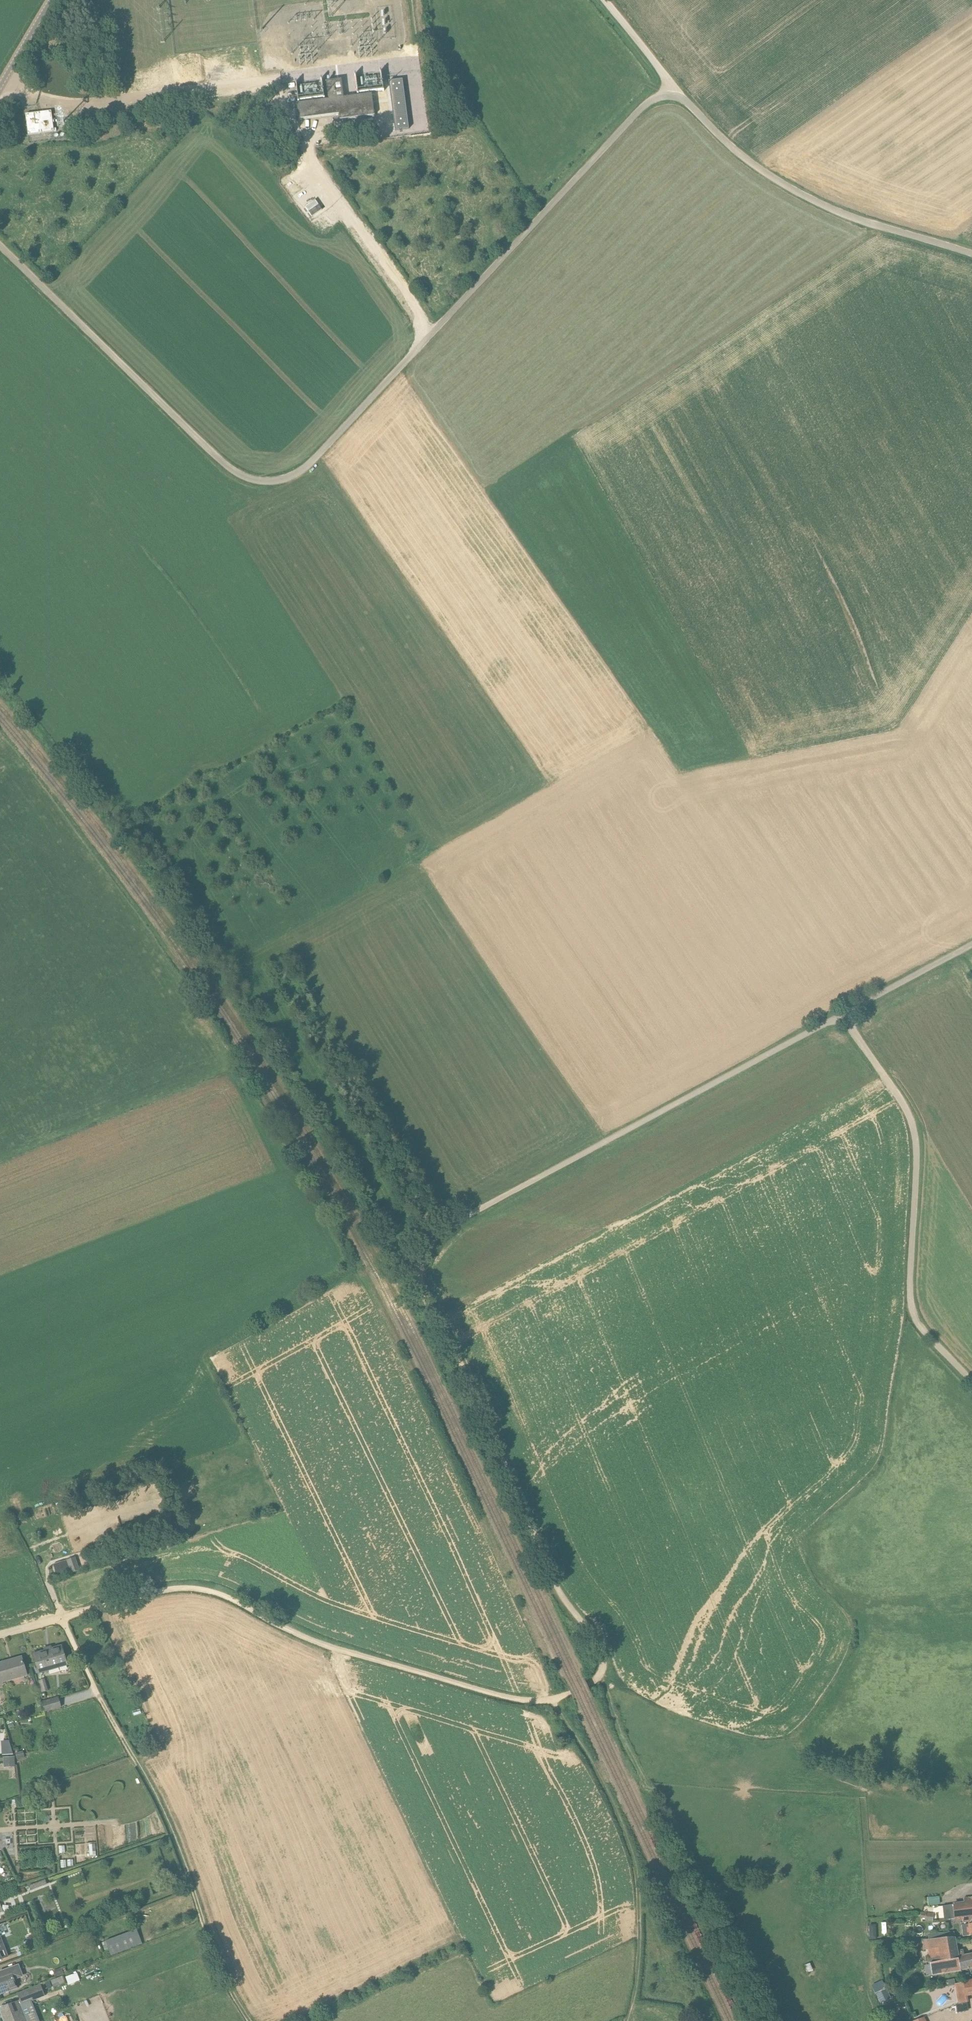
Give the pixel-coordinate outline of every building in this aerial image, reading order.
[(343,99),(341,81),(326,83),(328,101),(296,105),(298,121),(338,116),(339,121),(374,117),(371,96),(343,99)] [(402,83),(389,84),(394,133),(409,132),(402,83)] [(28,135),(54,132),(51,111),(26,115),(28,135)] [(67,1560),(68,1564),(71,1573),(80,1570),(75,1557),(67,1560)] [(71,1574),(71,1573),(67,1561),(57,1564),(60,1573),(57,1575),(58,1578),(71,1574)] [(39,1673),(67,1665),(62,1646),(34,1654),(39,1673)] [(27,1675),(22,1658),(0,1664),(0,1685),(3,1684),(3,1682),(27,1675)] [(45,1711),(60,1707),(58,1698),(43,1702),(45,1711)] [(13,1739),(3,1740),(4,1753),(13,1752),(13,1739)] [(3,1763),(9,1763),(9,1768),(15,1768),(15,1757),(3,1758),(3,1763)] [(28,1803),(25,1794),(18,1797),(21,1806),(28,1803)] [(29,1886),(31,1890),(47,1884),(45,1880),(29,1886)] [(953,1905),(955,1918),(963,1917),(964,1922),(968,1921),(969,1925),(961,1926),(963,1937),(970,1935),(970,1936),(971,1940),(971,1898),(964,1899),(964,1904),(953,1905)] [(932,1922),(933,1914),(921,1913),(920,1918),(925,1919),(925,1921),(932,1922)] [(137,1930),(106,1941),(112,1955),(142,1944),(137,1930)] [(8,1957),(0,1936),(0,1960),(8,1957)] [(971,1967),(971,1956),(964,1958),(962,1951),(957,1952),(954,1937),(934,1939),(927,1940),(930,1957),(928,1957),(930,1964),(930,1965),(932,1976),(961,1971),(960,1970),(971,1967)] [(23,1977),(18,1965),(0,1972),(0,1994),(17,1988),(14,1980),(23,1977)] [(66,1977),(69,1985),(76,1983),(76,1982),(80,1981),(77,1973),(73,1975),(66,1977)] [(51,1981),(54,1988),(65,1983),(62,1976),(51,1981)] [(956,1983),(959,2004),(967,2003),(966,1994),(971,1993),(971,1981),(956,1983)] [(871,1987),(876,1996),(876,1995),(886,1990),(882,1982),(871,1987)] [(22,2005),(44,1996),(40,1985),(18,1994),(22,2005)] [(891,1999),(886,1990),(876,1995),(880,2004),(891,1999)] [(18,2002),(0,2009),(0,2010),(4,2020),(26,2020),(18,2002)]
